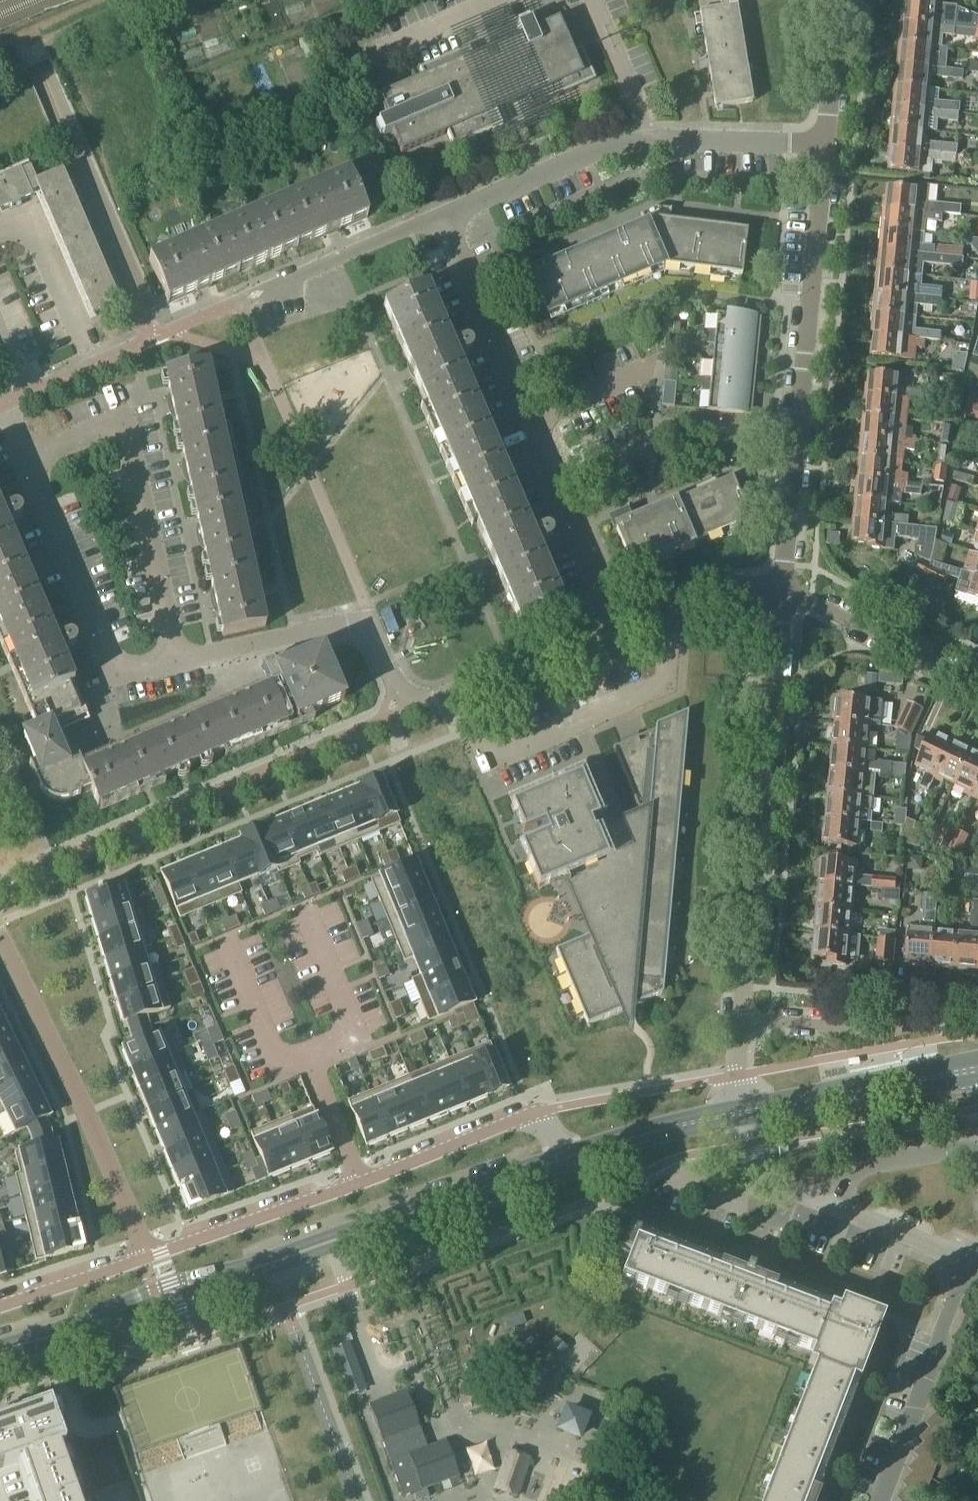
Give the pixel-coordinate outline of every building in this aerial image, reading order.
[(700,14),(694,15),(696,27),(702,26),(716,109),(752,103),(736,1),(739,0),(698,0),(700,14)] [(946,28),(956,30),(977,32),(977,30),(977,17),(957,9),(957,8),(936,6),(923,5),(923,0),(909,0),(907,24),(946,28)] [(379,123),(384,137),(393,133),(402,154),(445,136),(443,131),(446,130),(454,147),(503,126),(496,109),(506,104),(507,107),(517,103),(516,100),(526,96),(532,109),(596,81),(583,50),(569,55),(568,52),(572,50),(560,20),(535,31),(532,22),(518,28),(522,37),(504,44),(506,49),(495,54),(494,52),(486,55),(487,57),(476,62),(470,49),(421,70),(427,83),(423,85),(421,80),(379,99),(387,119),(379,123)] [(905,44),(933,47),(933,48),(942,49),(944,37),(955,38),(956,30),(946,28),(907,24),(905,44)] [(933,47),(905,44),(903,65),(947,69),(948,62),(943,61),(943,60),(932,59),(933,48),(933,47)] [(947,69),(903,65),(901,87),(929,90),(930,77),(941,78),(941,80),(963,82),(964,71),(953,70),(953,71),(947,70),(947,69)] [(929,90),(901,87),(898,108),(960,114),(961,105),(939,103),(940,91),(929,90)] [(896,129),(924,132),(938,134),(939,121),(959,123),(960,114),(898,108),(896,129)] [(924,132),(896,129),(894,149),(957,155),(958,147),(934,144),(923,142),(924,132)] [(894,149),(892,171),(919,174),(933,175),(934,163),(956,165),(957,155),(894,149)] [(40,193),(93,315),(119,303),(62,171),(61,170),(36,181),(30,168),(22,172),(21,169),(0,178),(0,211),(40,193)] [(351,175),(304,194),(149,261),(167,304),(200,290),(203,296),(212,292),(210,286),(328,234),(331,241),(341,236),(338,230),(369,217),(351,175)] [(889,209),(944,214),(944,215),(961,217),(962,207),(930,204),(932,186),(921,185),(920,190),(891,187),(889,209)] [(524,265),(529,276),(532,275),(549,316),(665,266),(743,276),(748,231),(671,222),(672,210),(656,208),(642,214),(646,225),(562,261),(557,250),(527,263),(527,264),(524,265)] [(944,214),(889,209),(887,230),(925,234),(927,222),(943,224),(944,215),(944,214)] [(887,230),(885,250),(935,255),(935,256),(964,259),(965,250),(936,246),(936,248),(924,247),(925,246),(924,246),(925,234),(887,230)] [(935,255),(885,250),(883,271),(923,275),(925,265),(963,270),(964,259),(935,256),(935,255)] [(923,275),(883,271),(880,293),(942,300),(944,290),(922,287),(923,275)] [(422,275),(409,280),(414,294),(428,288),(422,275)] [(537,547),(549,542),(550,541),(551,540),(552,538),(552,537),(552,536),(552,535),(552,533),(551,532),(550,531),(549,530),(548,530),(547,530),(545,529),(543,530),(540,521),(528,526),(458,359),(469,355),(470,354),(471,353),(472,352),(473,351),(473,350),(473,349),(473,348),(473,346),(472,346),(472,345),(471,344),(470,343),(468,342),(466,342),(464,342),(460,333),(449,338),(428,288),(414,294),(385,306),(410,366),(410,367),(478,525),(520,624),(562,606),(537,547)] [(942,300),(880,293),(878,314),(917,318),(918,307),(941,310),(942,300)] [(716,332),(708,331),(707,338),(759,343),(761,318),(718,314),(716,332)] [(876,335),(915,339),(915,340),(925,341),(940,343),(941,333),(916,331),(917,318),(878,314),(876,335)] [(924,349),(925,341),(915,340),(915,339),(876,335),(874,357),(913,361),(915,348),(924,349)] [(707,344),(714,345),(713,362),(757,367),(759,343),(707,338),(707,344)] [(954,354),(953,355),(952,373),(964,374),(968,356),(954,354)] [(973,358),(967,379),(977,381),(977,360),(973,358)] [(757,367),(713,362),(700,361),(698,378),(703,379),(703,385),(754,390),(757,367)] [(165,374),(213,592),(223,637),(266,627),(208,364),(165,374)] [(911,401),(938,403),(951,404),(952,395),(899,390),(900,377),(872,374),(870,395),(880,396),(911,399),(911,401)] [(702,392),(710,393),(708,411),(752,415),(754,390),(703,385),(702,392)] [(977,403),(977,386),(972,385),(968,400),(977,403)] [(963,405),(964,389),(953,388),(952,395),(951,404),(951,405),(963,405)] [(880,396),(870,395),(868,416),(909,420),(911,401),(911,399),(880,396)] [(969,401),(965,417),(977,422),(977,403),(968,400),(968,401),(969,401)] [(909,420),(868,416),(866,439),(917,444),(917,439),(913,438),(914,429),(908,429),(909,420)] [(940,446),(951,447),(955,428),(943,426),(940,446)] [(917,444),(866,439),(864,460),(904,464),(905,452),(916,453),(917,444)] [(951,447),(940,446),(936,466),(947,468),(951,447)] [(904,464),(864,460),(862,481),(909,486),(909,484),(910,475),(903,475),(904,464)] [(946,485),(948,469),(935,467),(933,483),(946,485)] [(952,481),(973,486),(975,479),(954,473),(952,481)] [(613,530),(616,528),(634,569),(750,520),(733,478),(637,519),(632,508),(611,517),(612,517),(609,518),(613,530)] [(909,486),(862,481),(860,501),(888,504),(889,493),(942,498),(943,488),(909,484),(909,486)] [(958,505),(962,490),(952,487),(948,502),(958,505)] [(43,727),(47,738),(56,735),(90,720),(61,654),(73,649),(74,649),(75,648),(75,647),(76,646),(77,645),(77,644),(77,643),(77,642),(76,641),(76,640),(75,639),(74,638),(73,637),(71,637),(69,637),(67,637),(64,628),(53,633),(7,526),(18,521),(19,520),(20,520),(21,519),(21,518),(22,517),(22,516),(22,514),(22,513),(22,512),(21,511),(20,510),(19,510),(18,509),(17,508),(16,508),(15,508),(14,508),(13,509),(9,500),(0,504),(0,627),(43,727)] [(916,508),(940,509),(940,501),(917,500),(916,508)] [(888,504),(860,501),(858,522),(909,528),(909,527),(909,518),(898,517),(887,516),(888,504)] [(951,525),(957,506),(947,503),(943,523),(951,525)] [(896,540),(919,542),(918,558),(931,565),(932,563),(935,552),(936,542),(938,530),(909,527),(909,528),(858,522),(855,543),(870,544),(870,549),(895,551),(896,540)] [(828,534),(827,547),(839,548),(840,536),(828,534)] [(949,546),(941,543),(936,542),(935,552),(932,563),(942,566),(949,546)] [(963,572),(977,577),(977,555),(969,552),(963,572)] [(931,566),(922,562),(917,573),(923,576),(925,577),(931,566)] [(931,565),(931,566),(948,575),(961,580),(963,572),(943,566),(942,566),(932,563),(931,565)] [(931,566),(925,577),(934,581),(943,586),(948,575),(931,566)] [(963,572),(961,580),(957,592),(977,598),(977,577),(963,572)] [(923,576),(917,588),(925,592),(934,581),(925,577),(923,576)] [(79,759),(68,763),(64,754),(41,764),(45,773),(40,775),(45,785),(41,787),(43,789),(44,792),(47,794),(49,796),(52,798),(56,799),(59,799),(62,799),(65,799),(69,798),(91,789),(98,806),(344,700),(323,650),(287,659),(259,667),(269,689),(84,769),(79,759)] [(880,683),(902,684),(902,676),(881,675),(880,683)] [(870,728),(880,728),(892,728),(893,727),(882,726),(885,702),(873,702),(873,704),(840,700),(838,725),(870,728)] [(908,704),(896,728),(912,736),(923,711),(908,704)] [(639,809),(642,809),(641,814),(675,816),(684,719),(683,719),(613,749),(639,809)] [(870,728),(838,725),(835,748),(868,751),(870,728)] [(64,754),(56,735),(47,738),(43,727),(21,736),(34,765),(41,764),(64,754)] [(920,788),(929,792),(935,780),(937,781),(954,744),(934,733),(930,742),(918,736),(916,750),(924,754),(918,765),(929,771),(920,788)] [(937,781),(944,784),(947,779),(957,784),(973,752),(954,744),(937,781)] [(877,776),(888,777),(903,778),(904,767),(892,766),(892,763),(879,762),(877,764),(867,763),(868,751),(835,748),(833,772),(877,776)] [(967,789),(965,794),(973,798),(977,788),(977,755),(973,752),(957,784),(967,789)] [(863,799),(863,798),(875,799),(877,776),(833,772),(830,796),(863,799)] [(565,879),(590,937),(555,952),(587,1027),(663,995),(679,817),(675,816),(641,814),(628,820),(626,815),(613,821),(615,825),(593,834),(589,824),(598,821),(580,778),(511,807),(523,835),(543,827),(547,836),(520,848),(538,890),(565,879)] [(382,779),(361,787),(376,824),(379,832),(400,824),(382,779)] [(376,824),(361,787),(341,796),(356,832),(376,824)] [(356,832),(341,796),(321,804),(336,840),(356,832)] [(861,824),(872,824),(875,799),(863,798),(863,799),(830,796),(828,820),(861,824)] [(336,840),(321,804),(301,812),(316,848),(336,840)] [(896,810),(894,826),(905,827),(906,819),(906,820),(907,811),(896,810)] [(316,848),(301,812),(281,820),(296,856),(316,848)] [(905,827),(904,836),(903,842),(908,843),(914,830),(917,823),(906,820),(906,819),(905,827)] [(296,856),(281,820),(261,828),(276,865),(296,856)] [(861,824),(828,820),(825,843),(858,847),(860,833),(882,834),(883,825),(872,824),(861,824)] [(276,865),(261,828),(241,837),(243,841),(258,877),(278,869),(276,865)] [(926,834),(914,830),(908,843),(920,846),(926,834)] [(933,845),(946,852),(948,849),(956,853),(963,837),(955,833),(952,840),(938,834),(933,845)] [(258,877),(243,841),(223,849),(238,885),(258,877)] [(238,885),(223,849),(203,857),(218,894),(238,885)] [(396,851),(388,854),(393,865),(400,862),(396,851)] [(388,854),(381,857),(385,868),(393,865),(388,854)] [(218,894),(203,857),(183,866),(198,902),(218,894)] [(855,887),(882,890),(882,891),(895,892),(895,891),(896,881),(856,876),(857,864),(824,861),(821,885),(854,888),(855,887)] [(380,877),(388,898),(425,883),(416,862),(380,877)] [(977,878),(977,865),(966,864),(964,876),(977,878)] [(177,910),(198,902),(183,866),(162,874),(177,910)] [(356,868),(348,871),(353,881),(360,878),(356,868)] [(348,871),(341,874),(345,884),(353,881),(348,871)] [(315,883),(308,886),(312,896),(320,893),(315,883)] [(433,903),(425,883),(388,898),(397,918),(433,903)] [(854,888),(821,885),(819,910),(852,913),(854,888)] [(93,918),(130,907),(124,886),(86,897),(93,918)] [(160,886),(152,889),(157,899),(164,896),(160,886)] [(308,886),(300,889),(305,899),(312,896),(308,886)] [(344,891),(347,899),(357,895),(354,887),(344,891)] [(895,892),(882,891),(881,901),(899,903),(900,892),(895,891),(895,892)] [(923,932),(911,931),(908,963),(932,965),(935,933),(938,896),(924,895),(922,921),(925,923),(923,932)] [(164,896),(157,899),(161,910),(168,907),(164,896)] [(275,899),(268,902),(272,913),(280,910),(275,899)] [(268,902),(260,905),(265,916),(272,913),(268,902)] [(975,902),(974,911),(971,913),(970,925),(972,928),(972,936),(959,935),(956,967),(977,969),(977,902),(975,902)] [(441,923),(433,903),(397,918),(405,938),(441,923)] [(136,928),(130,907),(93,918),(99,939),(136,928)] [(852,913),(819,910),(816,934),(850,938),(852,913)] [(236,916),(228,919),(232,929),(240,926),(236,916)] [(228,919),(220,922),(225,932),(232,929),(228,919)] [(358,925),(361,932),(371,928),(368,921),(358,925)] [(449,943),(441,923),(405,938),(413,958),(449,943)] [(176,926),(169,929),(173,940),(181,936),(176,926)] [(143,949),(136,928),(99,939),(105,960),(143,949)] [(361,932),(364,940),(374,936),(371,928),(361,932)] [(894,942),(895,932),(882,931),(881,940),(894,942)] [(195,932),(187,935),(191,946),(199,943),(195,932)] [(935,933),(932,965),(956,967),(959,935),(935,933)] [(850,938),(816,934),(814,958),(828,959),(828,965),(838,966),(839,960),(847,961),(850,938)] [(181,936),(173,940),(177,950),(185,947),(181,936)] [(881,940),(879,940),(877,963),(893,965),(895,942),(894,942),(881,940)] [(457,963),(449,943),(413,958),(421,978),(457,963)] [(149,969),(143,949),(105,960),(111,981),(149,969)] [(374,965),(377,972),(387,968),(384,961),(374,965)] [(466,983),(457,963),(421,978),(429,998),(466,983)] [(377,972),(380,980),(391,976),(387,968),(377,972)] [(155,990),(149,969),(111,981),(117,1001),(155,990)] [(196,977),(193,969),(182,974),(186,981),(196,977)] [(199,984),(196,977),(186,981),(189,989),(199,984)] [(474,1004),(466,983),(429,998),(438,1019),(474,1004)] [(155,990),(117,1001),(124,1023),(127,1022),(131,1033),(150,1027),(146,1016),(161,1012),(155,990)] [(390,1005),(393,1012),(404,1008),(401,1001),(390,1005)] [(393,1012),(397,1020),(407,1016),(404,1008),(393,1012)] [(463,1015),(455,1018),(460,1028),(467,1025),(463,1015)] [(2,1018),(0,1019),(0,1043),(12,1037),(2,1018)] [(455,1018),(448,1021),(452,1031),(460,1028),(455,1018)] [(154,1037),(150,1027),(131,1033),(135,1044),(123,1049),(132,1070),(168,1055),(159,1034),(154,1037)] [(219,1034),(216,1027),(206,1031),(209,1038),(219,1034)] [(423,1031),(415,1034),(420,1045),(427,1042),(423,1031)] [(222,1042),(219,1034),(209,1038),(212,1046),(222,1042)] [(415,1034),(408,1037),(412,1048),(420,1045),(415,1034)] [(12,1037),(0,1043),(0,1067),(21,1057),(12,1037)] [(473,1061),(488,1097),(509,1088),(490,1043),(469,1052),(473,1061)] [(383,1049),(376,1052),(380,1062),(388,1059),(383,1049)] [(376,1052),(368,1055),(373,1065),(380,1062),(376,1052)] [(176,1075),(168,1055),(132,1070),(140,1090),(176,1075)] [(21,1057),(0,1067),(0,1091),(31,1076),(21,1057)] [(356,1060),(348,1063),(353,1074),(360,1070),(356,1060)] [(488,1097),(473,1061),(453,1069),(468,1105),(488,1097)] [(236,1074),(233,1067),(222,1071),(225,1078),(236,1074)] [(468,1105),(453,1069),(433,1077),(448,1113),(468,1105)] [(239,1082),(236,1074),(225,1078),(228,1086),(239,1082)] [(184,1095),(176,1075),(140,1090),(148,1110),(184,1095)] [(31,1076),(0,1091),(0,1115),(5,1113),(41,1095),(31,1076)] [(448,1113),(433,1077),(413,1085),(428,1122),(448,1113)] [(288,1084),(280,1087),(284,1098),(292,1094),(288,1084)] [(428,1122),(413,1085),(393,1094),(408,1130),(428,1122)] [(267,1092),(260,1095),(264,1106),(272,1103),(267,1092)] [(408,1130),(393,1094),(373,1102),(388,1138),(408,1130)] [(41,1095),(5,1113),(15,1133),(27,1127),(32,1137),(51,1130),(45,1118),(51,1116),(41,1095)] [(192,1115),(184,1095),(148,1110),(156,1130),(192,1115)] [(260,1095),(252,1098),(257,1109),(264,1106),(260,1095)] [(367,1147),(388,1138),(373,1102),(352,1110),(367,1147)] [(239,1120),(236,1112),(225,1116),(228,1124),(239,1120)] [(201,1135),(192,1115),(156,1130),(164,1150),(201,1135)] [(317,1117),(296,1125),(310,1162),(331,1153),(317,1117)] [(242,1127),(239,1120),(228,1124),(231,1131),(242,1127)] [(310,1162),(296,1125),(276,1134),(290,1170),(310,1162)] [(51,1130),(32,1137),(35,1148),(20,1152),(25,1174),(63,1165),(58,1143),(54,1144),(51,1130)] [(290,1170),(276,1134),(255,1142),(269,1178),(290,1170)] [(209,1155),(201,1135),(164,1150),(173,1170),(209,1155)] [(255,1160),(252,1152),(242,1156),(245,1164),(255,1160)] [(217,1175),(209,1155),(173,1170),(181,1190),(217,1175)] [(258,1167),(255,1160),(245,1164),(248,1171),(258,1167)] [(16,1176),(21,1197),(68,1186),(63,1165),(25,1174),(16,1176)] [(234,1193),(226,1172),(217,1175),(181,1190),(189,1211),(234,1193)] [(21,1197),(26,1218),(73,1207),(68,1186),(21,1197)] [(31,1239),(78,1228),(73,1207),(26,1218),(31,1239)] [(36,1261),(84,1250),(78,1228),(31,1239),(36,1261)] [(721,1320),(742,1328),(814,1356),(829,1319),(636,1244),(639,1237),(627,1233),(619,1255),(630,1259),(621,1282),(721,1320)] [(1,1247),(4,1255),(15,1251),(12,1244),(1,1247)] [(785,1450),(771,1484),(765,1500),(808,1500),(854,1382),(861,1385),(887,1319),(844,1303),(840,1312),(832,1309),(829,1319),(814,1356),(810,1367),(816,1370),(785,1450)] [(238,1348),(113,1392),(135,1455),(261,1411),(238,1348)] [(424,1450),(404,1394),(366,1407),(386,1464),(405,1458),(424,1450)] [(0,1419),(0,1464),(21,1457),(36,1500),(87,1500),(54,1402),(0,1419)] [(938,1416),(927,1426),(931,1434),(944,1449),(955,1422),(938,1416)] [(931,1434),(922,1442),(926,1446),(940,1461),(944,1449),(931,1434)] [(424,1450),(405,1458),(420,1500),(425,1500),(444,1494),(441,1485),(456,1479),(443,1444),(424,1450)] [(926,1446),(918,1456),(920,1462),(934,1477),(940,1461),(926,1446)] [(519,1498),(532,1459),(507,1451),(494,1490),(519,1498)] [(920,1462),(911,1470),(915,1475),(929,1489),(934,1477),(920,1462)] [(909,1490),(920,1500),(924,1500),(929,1489),(915,1475),(906,1486),(909,1490)] [(901,1500),(920,1500),(909,1490),(900,1500),(901,1500)]
